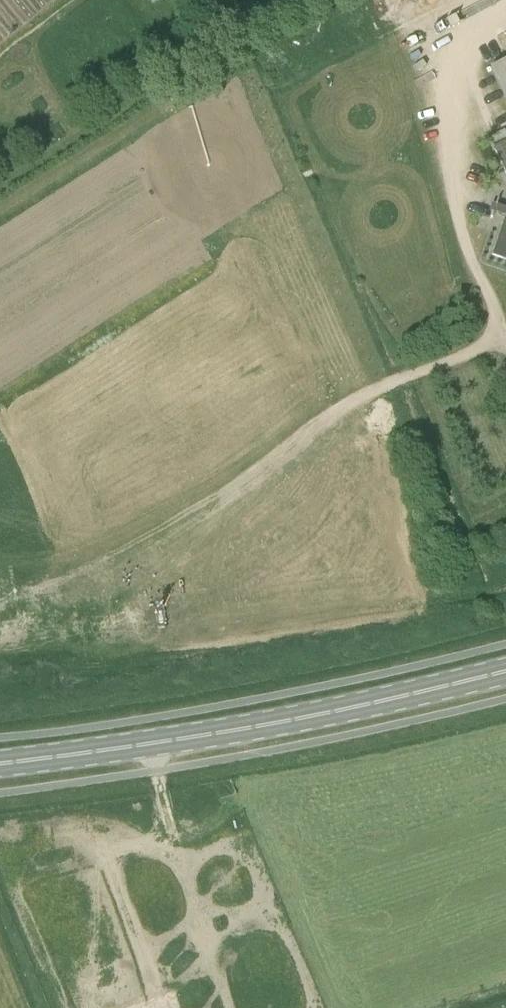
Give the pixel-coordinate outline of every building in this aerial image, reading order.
[(489,68),(505,102),(505,59),(489,68)] [(491,148),(505,178),(505,141),(491,148)] [(490,256),(505,261),(505,210),(490,256)]
